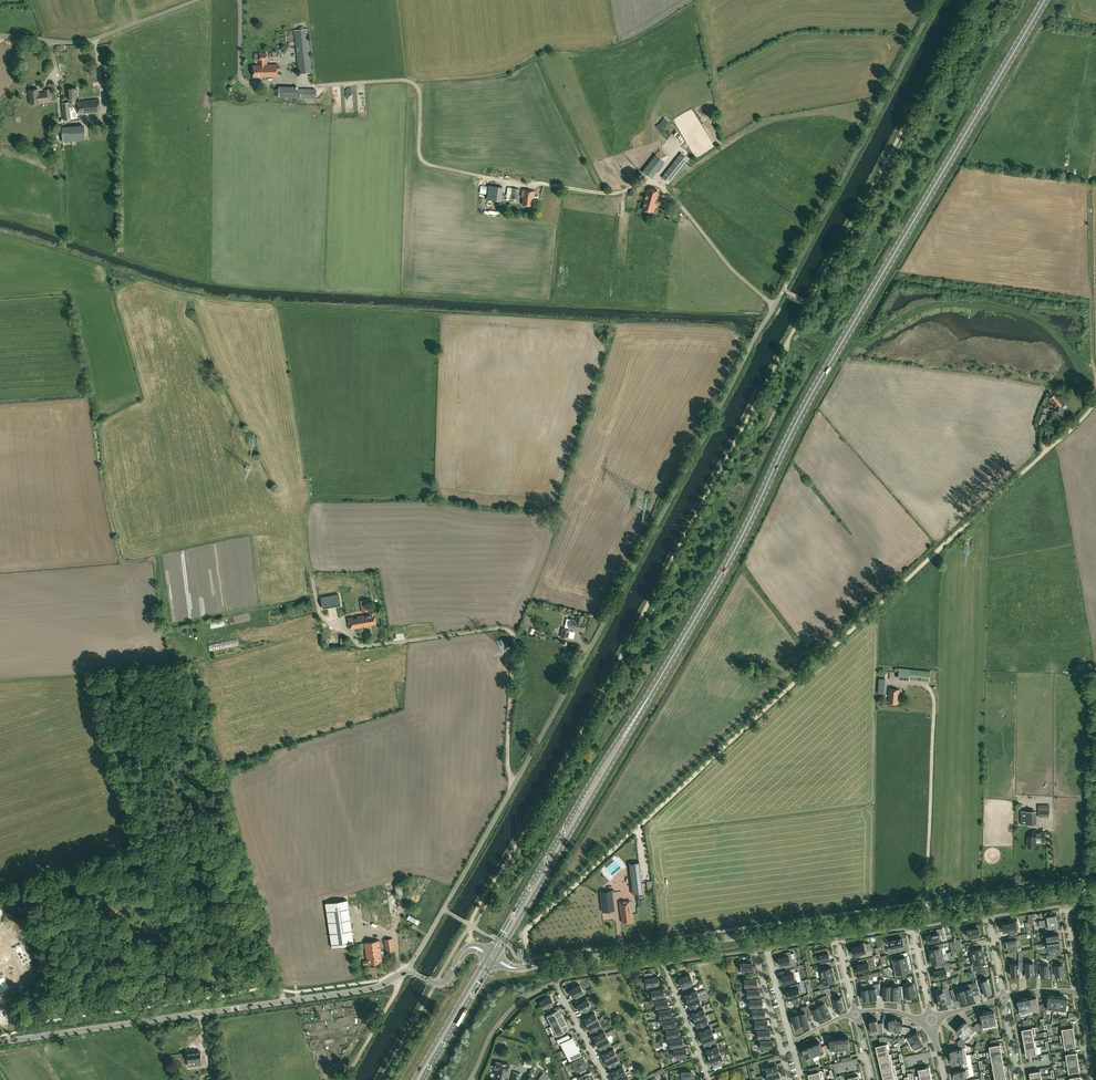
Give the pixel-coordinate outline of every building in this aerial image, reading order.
[(307,29),(294,30),(299,74),(312,72),(307,29)] [(260,65),(252,65),(253,76),(261,76),(261,77),(278,76),(277,64),(267,64),(266,53),(259,53),(260,65)] [(279,86),(278,97),(295,98),(295,99),(315,99),(315,89),(296,88),(296,86),(279,86)] [(101,111),(99,99),(76,102),(75,97),(77,96),(77,91),(78,91),(78,88),(77,88),(76,88),(67,89),(69,102),(62,103),(64,120),(71,119),(69,104),(77,104),(79,114),(87,114),(86,112),(101,111)] [(31,104),(40,103),(39,101),(51,100),(50,89),(45,89),(46,93),(39,93),(38,89),(29,90),(31,104)] [(85,140),(84,126),(61,128),(62,142),(85,140)] [(662,177),(669,184),(689,158),(681,152),(662,177)] [(656,154),(642,172),(651,179),(665,161),(656,154)] [(505,187),(503,197),(517,199),(519,189),(505,187)] [(655,209),(653,208),(653,206),(655,206),(655,204),(660,206),(661,202),(656,201),(657,197),(658,191),(648,188),(643,203),(644,203),(642,210),(651,213),(653,213),(655,209)] [(530,206),(531,198),(534,199),(535,191),(522,189),(521,197),(523,197),(522,205),(530,206)] [(1050,399),(1056,405),(1053,407),(1056,410),(1054,412),(1061,421),(1069,414),(1061,405),(1062,405),(1054,395),(1050,399)] [(1035,422),(1042,425),(1046,414),(1039,412),(1035,422)] [(369,612),(369,614),(347,618),(349,629),(369,626),(368,625),(376,624),(374,614),(373,611),(369,612)] [(583,632),(585,622),(570,619),(568,628),(583,632)] [(569,630),(562,628),(560,637),(567,638),(569,630)] [(929,681),(930,671),(899,668),(898,679),(909,681),(909,679),(929,681)] [(889,696),(889,703),(898,703),(898,698),(899,698),(899,689),(889,688),(889,696)] [(1038,804),(1038,810),(1038,817),(1049,817),(1049,804),(1038,804)] [(1021,824),(1030,824),(1035,824),(1035,811),(1021,811),(1021,824)] [(1033,830),(1033,832),(1032,832),(1032,839),(1027,839),(1027,847),(1029,847),(1030,848),(1031,848),(1032,848),(1033,848),(1034,847),(1036,847),(1036,843),(1039,843),(1040,842),(1041,841),(1041,840),(1045,840),(1045,832),(1036,832),(1036,830),(1033,830)] [(639,862),(629,864),(633,894),(643,893),(639,862)] [(602,911),(615,910),(613,889),(600,891),(602,911)] [(353,943),(348,906),(347,900),(325,903),(332,947),(353,943)] [(631,913),(630,900),(619,901),(621,914),(622,922),(631,921),(630,913),(631,913)] [(420,924),(422,921),(411,914),(409,918),(420,924)] [(1047,919),(1039,920),(1040,926),(1045,925),(1046,928),(1058,927),(1056,914),(1047,916),(1047,919)] [(1009,932),(1010,935),(1017,934),(1016,930),(1015,931),(1015,929),(1019,928),(1018,920),(1008,922),(1008,923),(1002,923),(1004,931),(1009,930),(1009,932)] [(972,937),(972,940),(978,939),(977,936),(980,935),(979,927),(967,929),(968,937),(972,937)] [(927,940),(928,942),(931,942),(932,943),(935,942),(935,941),(940,940),(939,936),(943,935),(941,928),(937,929),(938,932),(933,933),(926,934),(926,936),(925,936),(926,940),(927,940)] [(1052,930),(1041,931),(1042,936),(1047,936),(1048,943),(1060,941),(1059,933),(1053,934),(1052,930)] [(1013,939),(1006,941),(1007,948),(1008,948),(1009,951),(1016,950),(1015,946),(1019,946),(1017,939),(1020,938),(1019,935),(1013,936),(1013,939)] [(395,951),(393,938),(384,940),(386,953),(395,951)] [(889,947),(885,948),(887,952),(890,951),(900,949),(899,944),(905,942),(904,938),(895,939),(894,939),(889,940),(889,941),(887,941),(889,947)] [(380,951),(379,941),(365,943),(367,961),(363,962),(363,965),(382,962),(381,956),(384,956),(383,950),(380,951)] [(1060,941),(1048,943),(1050,956),(1060,954),(1059,949),(1061,948),(1060,941)] [(861,945),(852,947),(853,952),(854,952),(854,954),(861,953),(862,956),(872,954),(871,949),(867,950),(865,943),(861,944),(861,945)] [(930,954),(931,956),(944,954),(942,947),(944,947),(944,943),(935,945),(936,948),(928,950),(929,954),(930,954)] [(983,954),(983,951),(984,951),(983,947),(975,948),(974,943),(967,945),(968,950),(969,950),(970,956),(983,954)] [(21,945),(15,948),(23,963),(30,959),(21,945)] [(828,947),(815,951),(817,959),(820,959),(821,961),(828,959),(828,956),(829,955),(828,947)] [(779,961),(778,961),(779,965),(780,965),(788,963),(789,967),(797,965),(795,958),(792,959),(790,951),(785,953),(786,956),(778,958),(779,961)] [(899,953),(892,955),(893,959),(894,959),(895,965),(908,963),(908,960),(907,957),(907,956),(900,957),(899,953)] [(944,954),(931,956),(931,959),(930,959),(931,964),(939,962),(939,966),(941,965),(947,964),(946,960),(945,960),(944,954)] [(986,961),(985,956),(984,957),(983,954),(970,956),(972,964),(971,965),(972,969),(979,968),(978,963),(985,962),(985,961),(986,961)] [(857,968),(858,973),(867,970),(867,971),(872,970),(869,961),(874,960),(873,956),(861,959),(862,964),(857,965),(857,968)] [(752,969),(752,962),(751,959),(746,959),(746,962),(740,963),(740,970),(743,970),(743,973),(752,973),(752,969)] [(1043,960),(1037,961),(1037,968),(1041,968),(1041,975),(1041,976),(1045,976),(1045,975),(1048,975),(1048,963),(1043,963),(1043,960)] [(1022,962),(1022,961),(1019,961),(1019,963),(1011,963),(1011,976),(1019,975),(1019,968),(1022,968),(1022,962)] [(1054,961),(1051,961),(1051,969),(1055,969),(1056,976),(1057,976),(1057,977),(1061,976),(1061,975),(1064,975),(1063,963),(1054,964),(1054,961)] [(1026,968),(1026,975),(1034,975),(1033,962),(1022,962),(1022,968),(1022,969),(1026,968)] [(897,972),(895,973),(895,977),(896,977),(904,975),(903,971),(910,969),(909,969),(910,969),(909,966),(908,963),(895,965),(897,972)] [(934,971),(935,979),(947,976),(946,971),(950,970),(948,964),(947,964),(941,965),(942,969),(934,971)] [(823,965),(815,967),(816,971),(819,970),(820,977),(834,974),(833,972),(834,972),(833,967),(832,968),(832,967),(824,969),(823,965)] [(789,973),(782,975),(784,982),(797,979),(795,972),(796,971),(795,968),(788,969),(789,973)] [(883,971),(889,977),(892,975),(886,968),(883,969),(883,971)] [(658,983),(657,976),(653,977),(652,972),(645,973),(646,978),(645,978),(646,985),(649,985),(649,988),(658,987),(658,983)] [(690,973),(678,978),(681,986),(681,985),(683,990),(692,986),(690,982),(693,981),(690,973)] [(822,984),(819,984),(820,988),(828,986),(827,982),(835,980),(835,979),(836,979),(835,975),(834,975),(834,974),(820,977),(822,984)] [(2,996),(1,994),(10,989),(4,978),(0,980),(0,998),(2,996)] [(746,989),(759,989),(756,989),(756,986),(756,978),(744,979),(744,983),(744,986),(746,986),(747,986),(747,989),(746,989)] [(982,986),(985,994),(991,992),(989,984),(988,978),(981,980),(980,978),(976,979),(978,987),(982,986)] [(885,980),(880,980),(880,983),(880,990),(884,990),(883,998),(887,998),(887,997),(890,998),(891,985),(884,984),(885,980)] [(973,986),(964,989),(967,1001),(974,999),(972,990),(978,988),(975,981),(972,983),(973,986)] [(791,988),(786,990),(788,997),(802,993),(799,983),(790,985),(791,988)] [(875,985),(868,986),(870,999),(872,999),(875,999),(875,998),(877,998),(876,990),(880,990),(880,983),(875,983),(875,985)] [(913,983),(902,986),(903,997),(907,996),(907,997),(915,996),(914,990),(915,990),(914,985),(913,986),(913,983)] [(569,990),(572,997),(574,996),(576,999),(582,995),(581,992),(583,991),(582,988),(582,989),(580,985),(569,990)] [(891,985),(890,998),(894,998),(898,999),(898,996),(903,997),(902,986),(891,985)] [(868,986),(861,987),(863,1000),(865,1000),(868,1000),(868,999),(870,999),(868,986)] [(943,991),(936,993),(940,1008),(948,1006),(946,1001),(951,999),(951,996),(948,987),(942,989),(943,991)] [(684,995),(687,1001),(698,996),(696,990),(693,991),(691,988),(684,991),(685,994),(684,995)] [(961,1003),(967,1001),(964,989),(955,991),(954,988),(950,989),(952,996),(958,994),(961,1003)] [(654,1000),(667,999),(667,998),(664,999),(663,996),(664,996),(663,989),(651,990),(652,997),(655,997),(656,1000),(654,1000)] [(749,999),(749,1000),(761,999),(758,999),(758,996),(759,996),(759,989),(746,989),(746,994),(746,996),(749,996),(750,996),(750,999),(749,999)] [(824,1001),(818,1004),(824,1016),(830,1013),(827,1007),(831,1005),(827,994),(822,997),(824,1001)] [(833,994),(828,995),(832,1006),(835,1005),(837,1011),(844,1009),(841,997),(834,998),(833,994)] [(1053,1009),(1055,996),(1055,995),(1051,995),(1051,996),(1048,996),(1047,1004),(1043,1003),(1043,1010),(1046,1010),(1047,1009),(1053,1010),(1053,1009)] [(554,1002),(550,996),(539,1001),(542,1005),(541,1005),(543,1008),(545,1007),(547,1009),(553,1006),(552,1003),(554,1002)] [(690,1007),(691,1010),(699,1007),(698,1004),(701,1003),(698,996),(687,1001),(689,1007),(690,1007)] [(1040,1011),(1043,1010),(1043,1003),(1038,1004),(1036,996),(1034,997),(1034,996),(1030,997),(1030,998),(1033,1010),(1039,1008),(1040,1011)] [(1067,1005),(1067,998),(1065,998),(1065,997),(1061,996),(1059,1009),(1059,1012),(1066,1013),(1066,1010),(1067,1010),(1068,1005),(1067,1005)] [(1027,1011),(1024,998),(1020,999),(1020,1000),(1018,1001),(1019,1008),(1018,1008),(1019,1013),(1020,1013),(1021,1016),(1027,1014),(1027,1011)] [(1027,1011),(1033,1010),(1030,998),(1028,998),(1027,998),(1024,998),(1027,1011)] [(576,1005),(580,1011),(582,1010),(583,1013),(590,1010),(588,1007),(591,1005),(588,999),(576,1005)] [(658,1010),(670,1008),(667,1009),(667,1006),(668,1005),(667,999),(654,1000),(655,1007),(659,1007),(659,1010),(658,1010)] [(751,1006),(753,1006),(753,1010),(752,1010),(764,1009),(761,1009),(761,1006),(762,1006),(761,999),(749,1000),(749,1004),(749,1007),(751,1007),(751,1006)] [(810,1002),(807,1004),(811,1015),(815,1014),(818,1019),(824,1016),(818,1004),(812,1006),(810,1002)] [(691,1013),(694,1019),(705,1015),(703,1009),(700,1010),(699,1007),(691,1010),(692,1013),(691,1013)] [(662,1020),(674,1018),(671,1019),(671,1015),(670,1008),(658,1010),(659,1017),(663,1017),(663,1020),(662,1020)] [(802,1014),(799,1016),(804,1027),(810,1025),(806,1017),(811,1016),(806,1008),(801,1011),(802,1014)] [(558,1009),(554,1011),(547,1015),(548,1018),(547,1018),(551,1025),(563,1019),(562,1018),(563,1017),(561,1014),(560,1014),(558,1009)] [(754,1017),(755,1017),(755,1020),(754,1020),(767,1020),(767,1019),(764,1019),(763,1016),(764,1016),(764,1009),(752,1010),(752,1014),(752,1017),(754,1017)] [(584,1019),(587,1025),(598,1019),(595,1013),(592,1014),(590,1011),(583,1015),(584,1018),(584,1019)] [(991,1011),(987,1012),(990,1027),(998,1026),(996,1019),(995,1019),(994,1012),(992,1012),(991,1011)] [(976,1023),(980,1029),(983,1029),(990,1027),(987,1012),(983,1013),(983,1014),(981,1014),(982,1022),(976,1023)] [(794,1014),(791,1015),(797,1030),(804,1027),(799,1016),(795,1017),(794,1014)] [(697,1026),(698,1028),(706,1026),(705,1023),(708,1021),(705,1015),(694,1019),(696,1026),(697,1026)] [(666,1030),(678,1028),(675,1028),(674,1025),(675,1025),(674,1018),(662,1020),(663,1027),(666,1026),(667,1030),(666,1030)] [(888,1023),(883,1022),(883,1028),(883,1031),(894,1033),(894,1031),(896,1019),(892,1018),(892,1019),(889,1018),(888,1023)] [(568,1029),(566,1025),(565,1023),(566,1023),(564,1020),(563,1020),(563,1019),(551,1025),(551,1026),(552,1025),(555,1031),(553,1032),(555,1036),(568,1029)] [(587,1025),(590,1031),(591,1030),(592,1033),(599,1029),(598,1027),(601,1025),(598,1019),(587,1025)] [(874,1019),(869,1020),(871,1028),(870,1028),(871,1033),(872,1033),(873,1034),(880,1032),(880,1034),(883,1033),(883,1031),(883,1028),(883,1023),(879,1024),(877,1019),(874,1019)] [(900,1020),(896,1019),(894,1031),(905,1033),(906,1032),(909,1027),(902,1026),(903,1021),(900,1020)] [(757,1027),(758,1027),(758,1030),(757,1030),(769,1030),(766,1030),(766,1026),(767,1026),(767,1020),(754,1020),(754,1024),(754,1027),(757,1027)] [(961,1025),(971,1036),(976,1031),(977,1032),(980,1029),(976,1023),(972,1027),(967,1021),(965,1023),(964,1022),(961,1025)] [(962,1037),(957,1042),(965,1044),(972,1037),(971,1036),(961,1025),(958,1028),(959,1029),(957,1031),(962,1037)] [(1062,1028),(1060,1028),(1061,1035),(1063,1034),(1063,1035),(1074,1033),(1073,1027),(1065,1028),(1065,1025),(1061,1025),(1062,1028)] [(699,1032),(701,1038),(713,1034),(710,1027),(707,1028),(706,1026),(698,1028),(699,1031),(699,1032)] [(906,1038),(909,1044),(921,1037),(919,1033),(918,1034),(917,1031),(913,1034),(909,1027),(906,1032),(908,1036),(906,1038)] [(1024,1029),(1021,1029),(1023,1035),(1033,1034),(1036,1033),(1035,1030),(1034,1027),(1032,1027),(1030,1027),(1024,1029)] [(669,1040),(682,1038),(679,1038),(678,1035),(679,1035),(678,1028),(666,1030),(667,1037),(670,1036),(671,1039),(669,1040)] [(593,1036),(596,1042),(607,1037),(607,1036),(605,1033),(604,1030),(601,1032),(599,1029),(592,1033),(594,1036),(593,1036)] [(759,1040),(772,1040),(769,1040),(769,1037),(770,1037),(769,1030),(757,1030),(757,1034),(757,1037),(759,1037),(760,1037),(761,1040),(759,1040)] [(568,1033),(563,1036),(557,1039),(559,1043),(560,1042),(564,1049),(575,1043),(574,1040),(575,1040),(573,1036),(570,1037),(568,1033)] [(1061,1035),(1060,1035),(1061,1042),(1064,1041),(1075,1039),(1074,1033),(1063,1035),(1063,1034),(1061,1035)] [(701,1038),(704,1044),(705,1047),(713,1044),(712,1041),(715,1040),(713,1034),(701,1038)] [(1033,1034),(1023,1035),(1024,1042),(1034,1040),(1033,1034)] [(600,1048),(601,1051),(609,1047),(607,1044),(610,1043),(607,1037),(596,1042),(599,1048),(600,1048)] [(921,1037),(909,1044),(912,1050),(915,1048),(916,1051),(921,1049),(919,1046),(924,1043),(922,1041),(923,1041),(921,1037)] [(673,1049),(673,1050),(685,1048),(682,1048),(682,1045),(683,1045),(682,1038),(669,1040),(670,1047),(674,1046),(674,1049),(673,1049)] [(837,1049),(836,1039),(836,1038),(832,1038),(832,1039),(829,1039),(830,1044),(826,1044),(827,1050),(830,1050),(830,1051),(837,1050),(837,1049)] [(1075,1039),(1064,1041),(1065,1047),(1065,1050),(1068,1050),(1068,1047),(1076,1046),(1075,1039)] [(772,1047),(772,1040),(759,1040),(760,1045),(759,1045),(760,1047),(762,1047),(763,1047),(763,1051),(771,1051),(771,1047),(772,1047)] [(1034,1040),(1024,1042),(1025,1049),(1035,1047),(1037,1047),(1036,1043),(1035,1040),(1034,1040)] [(824,1051),(827,1050),(826,1044),(822,1046),(820,1042),(817,1043),(817,1042),(813,1044),(814,1044),(819,1055),(818,1055),(819,1056),(825,1054),(824,1051)] [(950,1053),(951,1057),(966,1054),(965,1048),(965,1044),(957,1042),(959,1049),(950,1050),(951,1052),(950,1053)] [(581,1053),(579,1050),(580,1049),(578,1045),(577,1046),(575,1043),(564,1049),(569,1059),(581,1053)] [(877,1051),(888,1049),(886,1043),(875,1046),(877,1051)] [(706,1050),(708,1057),(720,1052),(717,1046),(714,1047),(713,1044),(705,1047),(707,1050),(706,1050)] [(819,1055),(814,1044),(811,1045),(807,1046),(808,1047),(813,1058),(818,1055),(819,1055)] [(602,1054),(605,1060),(616,1054),(613,1048),(610,1050),(609,1047),(601,1051),(603,1054),(602,1054)] [(813,1058),(808,1047),(806,1048),(805,1047),(802,1049),(807,1060),(813,1058)] [(1035,1047),(1025,1049),(1026,1056),(1037,1054),(1038,1053),(1037,1047),(1035,1047)] [(686,1055),(685,1048),(673,1050),(674,1057),(677,1056),(678,1060),(686,1058),(686,1055)] [(889,1054),(888,1049),(877,1051),(878,1057),(889,1054)] [(201,1064),(200,1050),(187,1052),(188,1061),(195,1060),(196,1065),(201,1064)] [(1068,1050),(1065,1050),(1066,1060),(1077,1058),(1077,1052),(1069,1053),(1068,1050)] [(722,1059),(720,1052),(708,1057),(711,1063),(713,1066),(720,1063),(719,1060),(722,1059)] [(609,1066),(611,1068),(618,1065),(616,1062),(620,1060),(616,1054),(605,1060),(608,1066),(609,1066)] [(892,1059),(890,1054),(889,1054),(878,1057),(879,1062),(892,1059)] [(967,1061),(966,1054),(951,1057),(951,1061),(952,1061),(953,1063),(961,1062),(961,1066),(968,1065),(967,1061)] [(585,1066),(587,1065),(584,1060),(585,1059),(583,1056),(567,1064),(569,1069),(574,1066),(576,1070),(578,1069),(580,1072),(586,1069),(585,1066)] [(893,1064),(892,1062),(892,1059),(879,1062),(881,1068),(893,1065),(893,1064)] [(498,1062),(496,1062),(494,1067),(496,1068),(493,1077),(505,1079),(506,1079),(510,1065),(498,1062)] [(765,1070),(766,1075),(778,1071),(776,1065),(775,1062),(767,1064),(768,1067),(767,1067),(764,1068),(765,1070)] [(1080,1071),(1079,1064),(1078,1064),(1067,1066),(1068,1073),(1069,1075),(1072,1075),(1072,1072),(1080,1071)] [(611,1072),(615,1078),(626,1072),(622,1066),(619,1067),(618,1065),(611,1068),(612,1071),(611,1072)] [(894,1065),(893,1065),(881,1068),(882,1073),(896,1070),(895,1066),(894,1065)] [(963,1078),(968,1077),(970,1077),(969,1069),(968,1065),(961,1066),(962,1070),(954,1072),(955,1074),(954,1074),(955,1079),(963,1077),(963,1078)] [(931,1073),(929,1066),(925,1067),(917,1069),(918,1075),(931,1073)] [(592,1075),(593,1075),(591,1070),(580,1076),(582,1079),(595,1079),(592,1075)] [(823,1076),(822,1070),(808,1074),(810,1079),(822,1076),(823,1076)] [(897,1076),(896,1070),(882,1073),(883,1079),(894,1076),(895,1076),(897,1076)] [(779,1078),(780,1078),(778,1071),(766,1075),(767,1079),(780,1079),(779,1078)] [(521,1073),(513,1072),(511,1079),(519,1079),(521,1073)] [(626,1072),(615,1078),(616,1079),(626,1079),(629,1078),(626,1072)]
